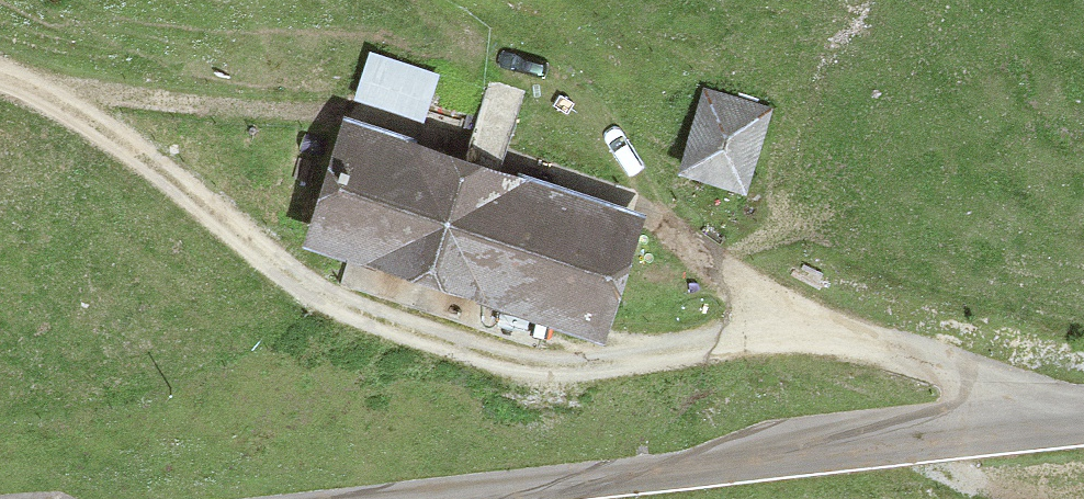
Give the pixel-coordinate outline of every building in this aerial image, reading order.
[(709,90),(683,177),(751,197),(777,110),(709,90)] [(354,116),(309,246),(610,349),(655,219),(354,116)]
